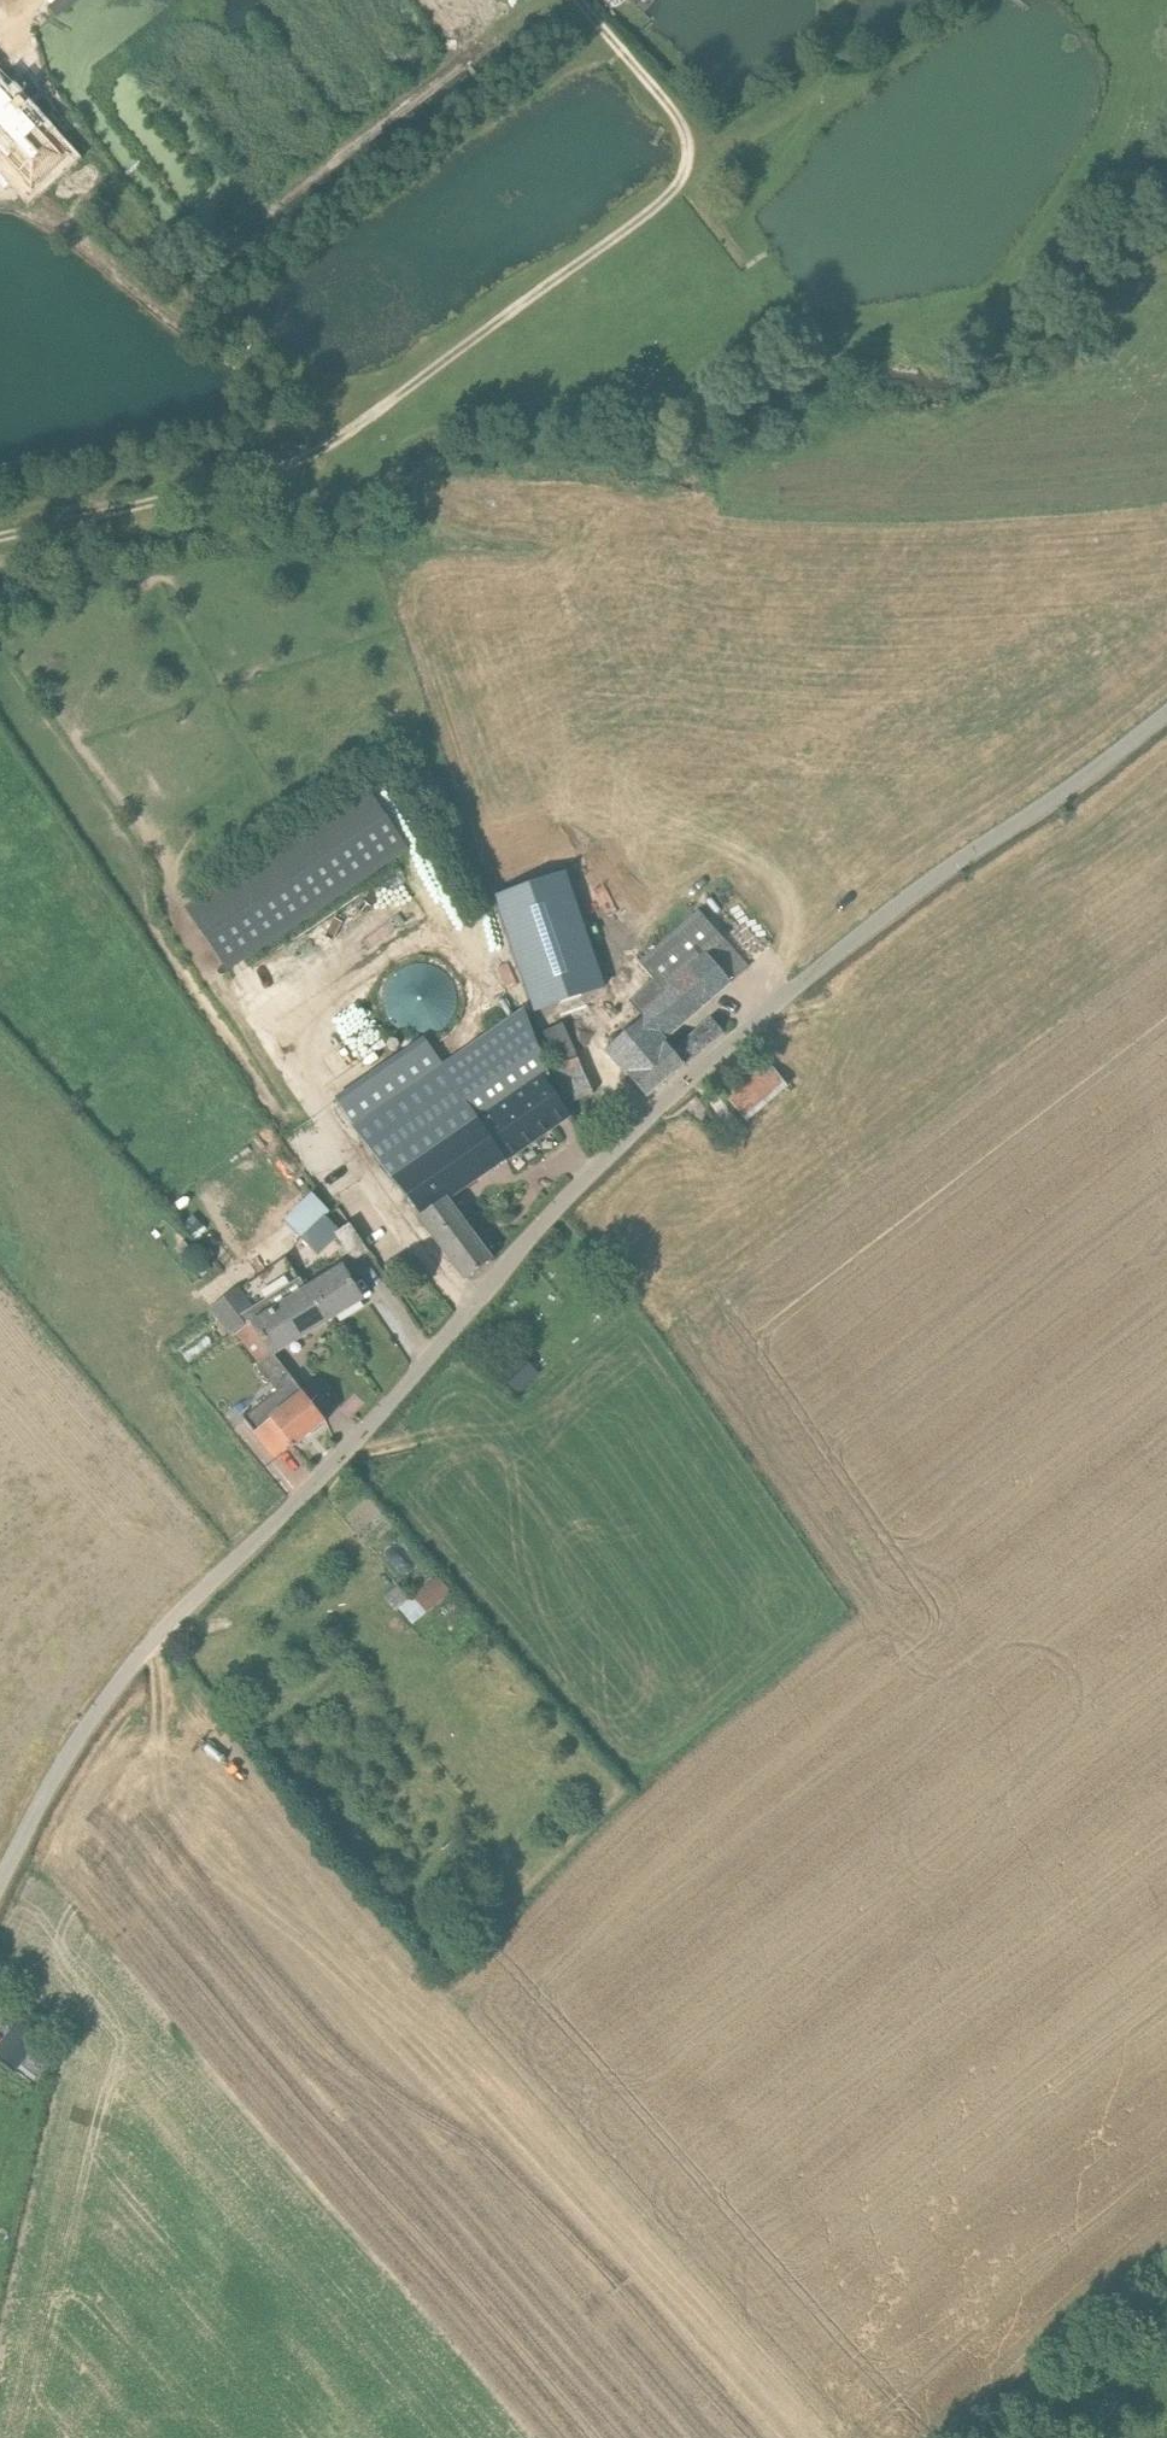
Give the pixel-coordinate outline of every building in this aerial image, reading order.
[(409,850),(366,785),(185,907),(229,971),(409,850)] [(506,901),(542,1016),(611,990),(575,877),(506,901)] [(748,968),(732,949),(699,911),(639,963),(654,980),(631,1002),(644,1017),(606,1050),(647,1098),(723,1032),(711,1018),(673,1052),(663,1040),(748,968)] [(436,1235),(460,1218),(447,1200),(570,1115),(545,1078),(550,1075),(524,1008),(444,1064),(425,1037),(336,1098),(355,1125),(436,1235)] [(594,1093),(584,1070),(564,1024),(538,1035),(559,1082),(569,1104),(594,1093)] [(753,1115),(792,1078),(769,1054),(730,1091),(753,1115)] [(317,1184),(288,1210),(306,1231),(336,1204),(317,1184)] [(460,1218),(436,1235),(467,1279),(492,1261),(460,1218)] [(369,1251),(356,1231),(351,1223),(335,1234),(353,1262),(369,1251)] [(308,1291),(286,1257),(239,1290),(240,1291),(258,1317),(250,1323),(274,1353),(326,1321),(308,1291)] [(308,1291),(326,1321),(362,1299),(344,1269),(308,1291)] [(214,1309),(232,1335),(250,1323),(258,1317),(240,1291),(214,1309)] [(274,1353),(250,1323),(236,1334),(259,1364),(257,1365),(277,1392),(244,1418),(276,1459),(290,1447),(292,1449),(326,1421),(304,1393),(301,1388),(274,1353)] [(519,1361),(502,1376),(518,1394),(535,1380),(519,1361)] [(410,1599),(399,1587),(386,1598),(396,1611),(400,1608),(410,1599)] [(17,2069),(41,2037),(18,2019),(0,2041),(0,2055),(17,2069)] [(8,2125),(0,2120),(0,2138),(8,2125)]
